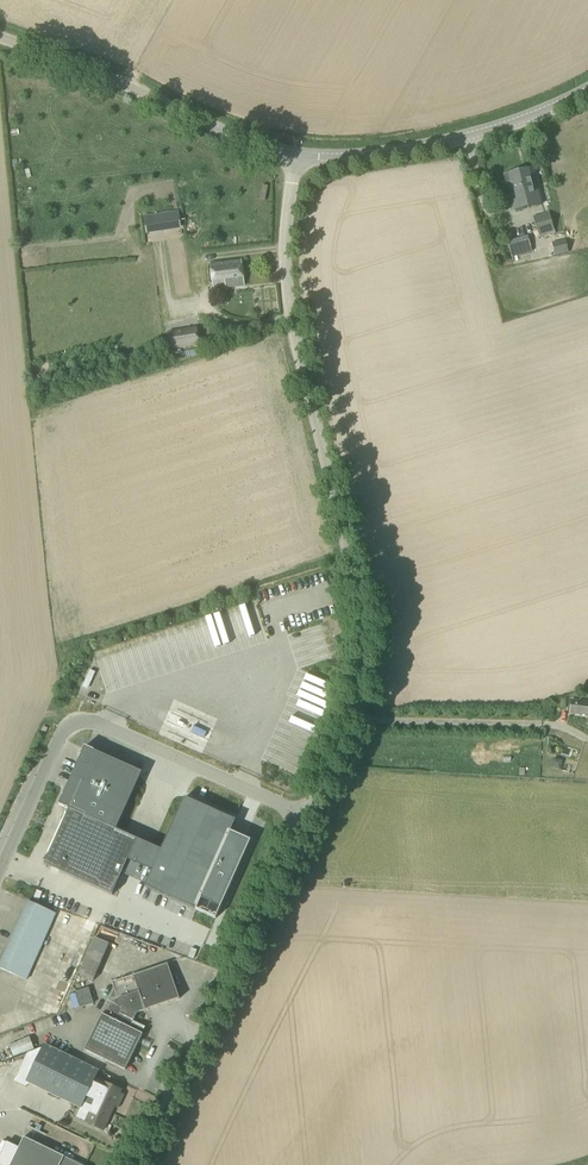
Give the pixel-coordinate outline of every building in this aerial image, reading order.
[(534,188),(529,169),(508,173),(510,182),(508,182),(510,195),(513,208),(539,203),(536,188),(534,188)] [(539,239),(543,238),(542,235),(555,231),(549,212),(533,217),(539,239)] [(512,249),(532,245),(530,236),(510,240),(512,249)] [(555,256),(569,253),(566,240),(552,243),(555,256)] [(244,286),(241,261),(210,264),(213,287),(225,286),(225,288),(244,286)] [(169,351),(200,346),(197,328),(167,332),(169,351)] [(571,700),(570,714),(587,716),(587,702),(571,700)] [(207,732),(194,726),(192,731),(205,737),(207,732)] [(117,830),(142,773),(86,747),(60,805),(69,810),(45,865),(112,895),(127,863),(137,840),(117,830)] [(160,850),(137,840),(127,863),(150,873),(144,886),(216,918),(251,838),(232,830),(237,819),(184,796),(160,850)] [(55,914),(28,901),(0,964),(0,969),(26,980),(55,914)] [(101,964),(109,967),(112,960),(103,957),(101,964)] [(178,1000),(167,964),(113,983),(115,989),(106,1008),(132,1023),(137,1014),(178,1000)] [(71,973),(62,977),(67,987),(76,983),(71,973)] [(80,1008),(94,1004),(88,988),(75,992),(80,1008)] [(132,1023),(106,1008),(85,1051),(125,1070),(142,1035),(129,1029),(132,1023)] [(7,1023),(9,1030),(29,1025),(27,1017),(14,1021),(12,1013),(0,1017),(0,1019),(2,1024),(7,1023)] [(78,1108),(97,1070),(97,1069),(44,1044),(41,1049),(27,1054),(14,1082),(25,1088),(30,1085),(78,1108)] [(97,1069),(97,1070),(78,1108),(81,1109),(84,1103),(93,1107),(86,1122),(104,1130),(115,1106),(119,1108),(124,1096),(120,1094),(121,1091),(95,1079),(99,1071),(97,1069)] [(24,1137),(19,1148),(3,1140),(0,1146),(0,1164),(81,1164),(24,1137)]
